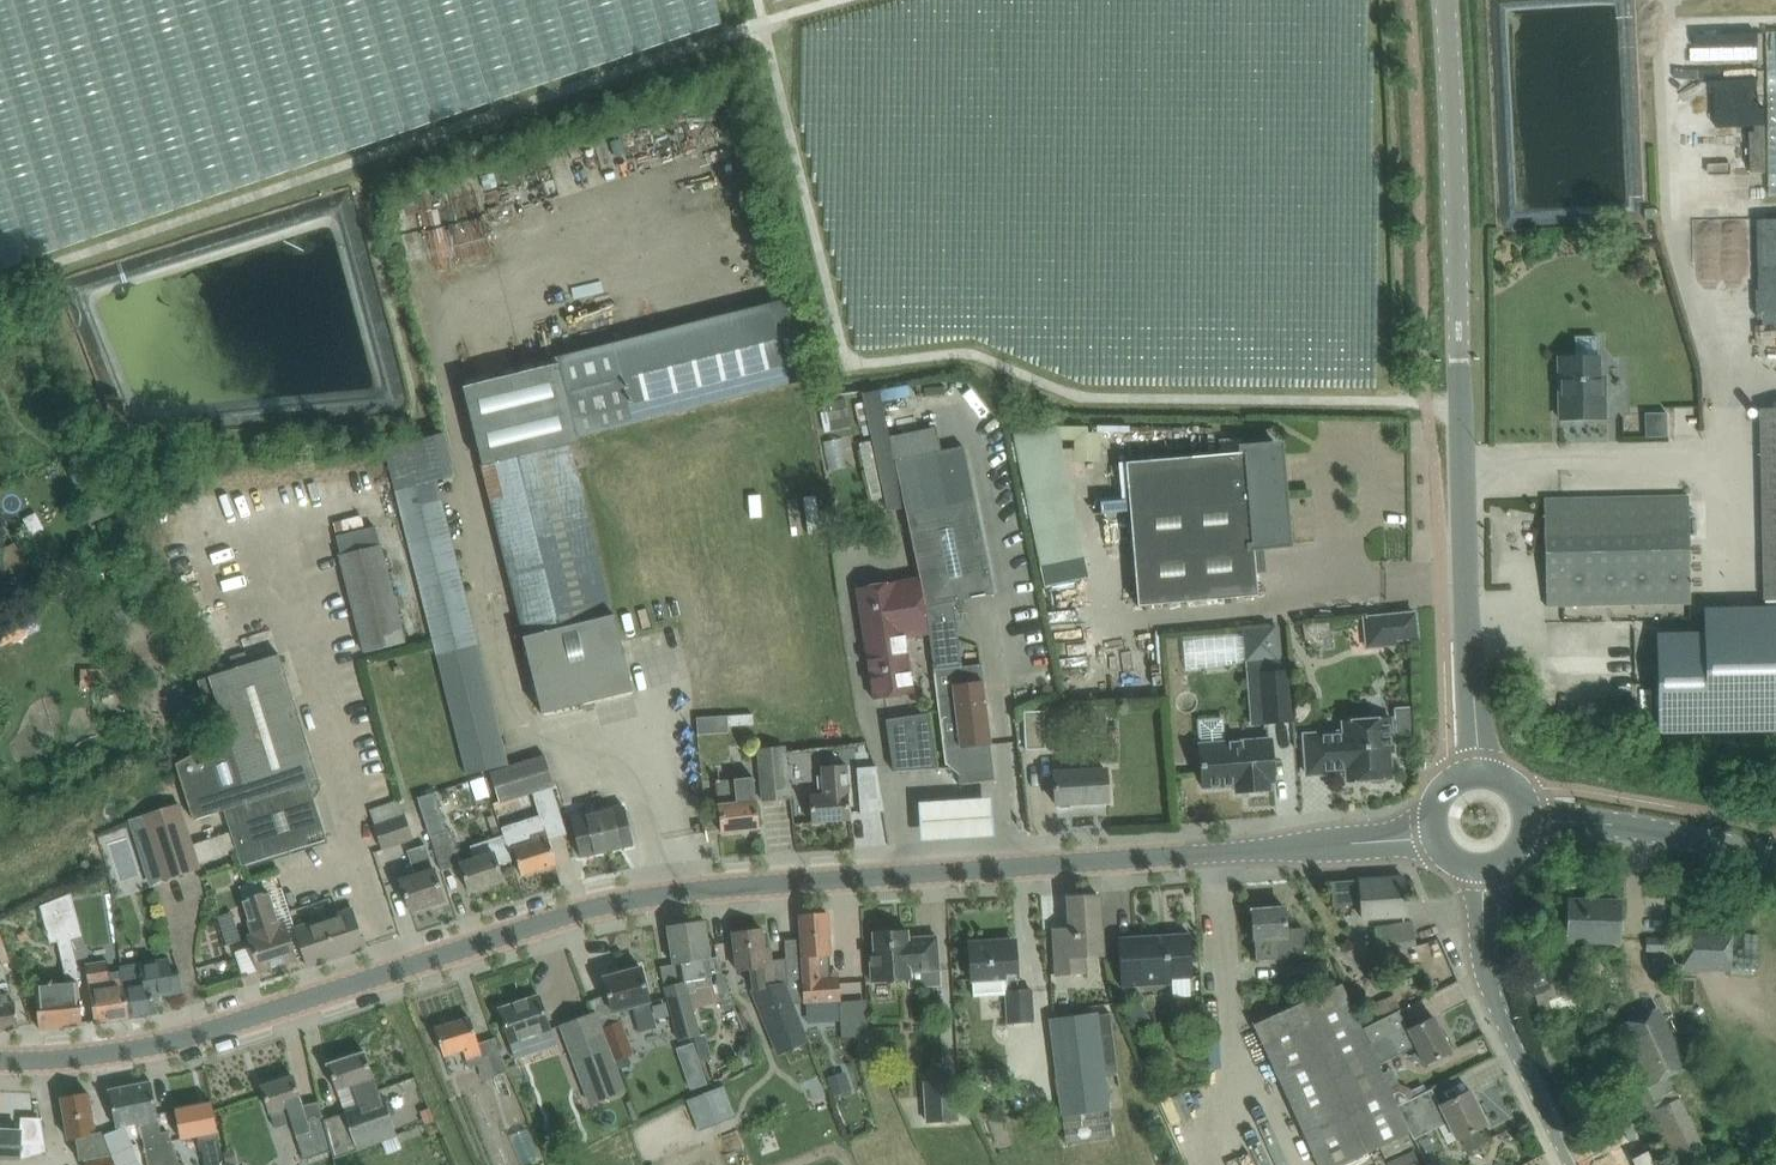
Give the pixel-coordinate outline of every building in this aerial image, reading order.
[(1737,262),(1739,210),(1710,209),(1708,261),(1737,262)] [(1775,226),(1775,209),(1744,210),(1745,227),(1775,226)] [(568,212),(559,215),(565,238),(575,235),(568,212)] [(447,226),(452,251),(460,249),(456,224),(447,226)] [(1746,259),(1775,258),(1775,238),(1745,239),(1746,259)] [(604,276),(606,287),(630,281),(627,270),(604,276)] [(577,437),(812,378),(790,297),(462,379),(542,709),(631,690),(570,444),(579,442),(577,437)] [(1575,336),(1576,358),(1559,358),(1560,418),(1606,417),(1606,377),(1600,377),(1600,358),(1597,358),(1597,336),(1575,336)] [(965,377),(954,383),(965,404),(976,398),(965,377)] [(860,392),(861,397),(825,404),(830,432),(867,425),(871,443),(860,446),(873,503),(885,500),(887,510),(905,507),(920,578),(925,602),(929,634),(930,634),(945,760),(959,774),(960,784),(996,780),(983,663),(963,665),(953,600),(993,592),(964,446),(942,450),(936,426),(890,435),(880,388),(860,392)] [(1763,409),(1768,599),(1775,599),(1775,408),(1763,409)] [(436,434),(384,447),(434,643),(468,777),(511,765),(437,478),(455,474),(444,432),(436,434)] [(1245,452),(1126,462),(1138,606),(1234,597),(1258,595),(1254,545),(1287,542),(1284,513),(1277,514),(1277,499),(1283,499),(1279,447),(1255,449),(1244,450),(1245,452)] [(1688,497),(1569,499),(1545,500),(1547,605),(1692,602),(1688,497)] [(818,542),(832,540),(829,503),(815,504),(818,542)] [(338,553),(363,652),(406,641),(381,542),(338,553)] [(0,550),(0,570),(6,582),(29,570),(15,543),(0,550)] [(929,634),(925,602),(920,578),(857,588),(870,674),(874,698),(901,693),(892,640),(905,637),(929,634)] [(1656,632),(1658,734),(1775,731),(1775,606),(1704,607),(1704,632),(1656,632)] [(1415,613),(1363,618),(1366,647),(1394,645),(1394,640),(1417,637),(1415,613)] [(28,635),(41,630),(36,618),(23,624),(25,627),(0,637),(0,647),(28,635)] [(1280,626),(1244,628),(1244,634),(1246,662),(1282,657),(1280,626)] [(215,742),(176,764),(194,820),(224,810),(242,866),(327,838),(314,798),(318,794),(321,790),(321,785),(320,780),(280,654),(209,676),(209,677),(198,680),(217,741),(215,742)] [(101,669),(81,669),(81,690),(101,690),(101,669)] [(1288,672),(1258,674),(1263,723),(1292,720),(1288,672)] [(1105,705),(1067,707),(1068,730),(1106,729),(1105,705)] [(1240,731),(1239,709),(1214,709),(1214,732),(1240,731)] [(1043,710),(1024,711),(1027,749),(1046,748),(1043,710)] [(929,713),(913,715),(886,719),(893,769),(937,767),(929,713)] [(753,714),(727,715),(728,726),(754,724),(753,714)] [(1304,735),(1307,774),(1347,771),(1348,781),(1392,777),(1390,752),(1394,752),(1391,718),(1343,722),(1344,732),(1304,735)] [(1270,782),(1275,782),(1272,739),(1200,744),(1203,787),(1236,785),(1236,792),(1271,789),(1270,782)] [(758,750),(763,800),(790,797),(785,747),(758,750)] [(546,755),(491,772),(495,786),(499,803),(532,792),(533,792),(552,785),(555,784),(546,755)] [(825,795),(810,796),(812,822),(851,819),(846,764),(822,766),(825,795)] [(876,765),(857,767),(861,813),(883,810),(879,780),(878,780),(876,765)] [(1108,801),(1106,769),(1054,772),(1056,805),(1058,805),(1058,804),(1107,800),(1107,802),(1108,801)] [(719,805),(718,805),(721,832),(760,828),(757,801),(754,777),(720,780),(720,779),(716,779),(719,805)] [(448,829),(466,823),(451,782),(433,789),(448,829)] [(555,838),(567,834),(554,791),(541,795),(555,838)] [(937,794),(938,832),(1011,830),(1009,792),(937,794)] [(384,850),(414,838),(405,812),(403,813),(398,798),(370,808),(375,823),(374,823),(384,850)] [(202,868),(181,802),(142,814),(163,880),(202,868)] [(633,845),(624,806),(573,818),(581,857),(633,845)] [(532,819),(502,829),(509,849),(514,848),(522,872),(556,862),(545,828),(535,829),(532,819)] [(214,827),(203,830),(205,838),(216,834),(214,827)] [(447,830),(431,836),(434,847),(442,870),(456,866),(452,855),(460,853),(452,829),(447,830)] [(512,861),(504,835),(471,846),(475,858),(461,863),(470,891),(503,880),(498,865),(512,861)] [(415,874),(400,879),(411,911),(445,900),(434,868),(426,844),(407,850),(415,874)] [(130,889),(155,883),(151,865),(126,871),(130,889)] [(1405,895),(1404,877),(1332,882),(1333,906),(1363,904),(1363,918),(1407,915),(1406,901),(1408,901),(1407,895),(1405,895)] [(249,936),(252,948),(260,970),(296,959),(285,924),(280,926),(275,911),(268,890),(243,898),(254,934),(249,936)] [(65,972),(66,983),(36,986),(37,1005),(40,1029),(82,1024),(76,964),(75,960),(69,937),(82,934),(71,893),(41,905),(51,943),(58,941),(65,972)] [(1054,930),(1056,954),(1057,974),(1085,972),(1084,955),(1104,954),(1100,896),(1068,898),(1070,929),(1054,930)] [(1568,941),(1619,943),(1621,901),(1570,900),(1568,941)] [(1303,928),(1286,929),(1285,908),(1252,910),(1254,940),(1255,939),(1256,960),(1288,958),(1288,954),(1305,954),(1303,928)] [(365,948),(357,925),(352,909),(295,928),(308,967),(365,948)] [(830,978),(828,955),(831,955),(828,913),(800,915),(801,940),(785,941),(788,988),(804,988),(804,1002),(840,1000),(838,978),(830,978)] [(668,925),(674,964),(678,963),(681,982),(665,985),(679,1039),(700,1033),(689,992),(694,990),(696,987),(712,984),(711,976),(710,973),(722,971),(717,957),(710,958),(704,920),(668,925)] [(1413,921),(1389,925),(1375,927),(1379,951),(1417,945),(1413,921)] [(241,940),(238,930),(229,928),(222,930),(227,945),(241,940)] [(763,929),(732,933),(736,957),(738,971),(756,968),(759,989),(762,989),(765,1002),(760,1004),(780,1051),(807,1040),(784,984),(775,987),(772,960),(770,948),(765,948),(763,929)] [(1685,970),(1729,971),(1730,930),(1685,929),(1685,970)] [(875,957),(871,957),(872,981),(911,979),(911,971),(939,970),(937,936),(909,938),(908,931),(873,933),(875,957)] [(88,957),(82,934),(69,937),(75,960),(88,957)] [(1122,986),(1148,984),(1171,983),(1171,978),(1193,977),(1190,934),(1119,938),(1122,986)] [(1,964),(9,961),(0,935),(0,960),(1,964)] [(166,936),(150,937),(152,953),(168,952),(166,936)] [(1665,937),(1646,937),(1646,952),(1665,952),(1665,950),(1673,950),(1673,940),(1665,940),(1665,937)] [(1019,990),(1016,944),(1016,939),(969,942),(971,966),(972,979),(973,979),(974,997),(1005,995),(1007,1023),(1034,1021),(1032,989),(1019,990)] [(172,974),(169,958),(121,966),(122,977),(130,1018),(156,1014),(153,997),(182,992),(179,973),(172,974)] [(95,1023),(130,1018),(122,977),(110,979),(107,961),(86,965),(95,1023)] [(1326,962),(1288,964),(1289,985),(1327,983),(1326,962)] [(608,993),(590,1001),(594,1014),(613,1059),(615,1059),(616,1059),(619,1069),(632,1064),(628,1054),(633,1052),(621,1021),(618,1011),(633,1007),(639,1032),(657,1027),(647,990),(641,967),(604,977),(608,993)] [(1549,983),(1532,988),(1535,995),(1541,1015),(1553,1011),(1553,1010),(1568,1005),(1577,1015),(1584,1009),(1590,1006),(1594,996),(1575,975),(1549,983)] [(19,1027),(16,1002),(10,1003),(8,993),(2,994),(0,982),(0,1029),(19,1027)] [(1413,1145),(1408,1134),(1410,1133),(1397,1106),(1397,1105),(1389,1088),(1378,1064),(1370,1046),(1341,984),(1255,1024),(1320,1164),(1340,1164),(1381,1146),(1387,1158),(1413,1145)] [(1372,1002),(1377,1016),(1407,1005),(1405,1000),(1415,996),(1412,988),(1372,1002)] [(539,995),(499,1008),(507,1031),(511,1042),(517,1059),(556,1046),(551,1029),(547,1018),(539,995)] [(729,996),(721,1000),(726,1010),(733,1006),(729,996)] [(1425,1019),(1451,1013),(1448,1000),(1422,1005),(1425,1019)] [(1659,1006),(1617,1026),(1645,1085),(1635,1089),(1646,1112),(1679,1096),(1670,1075),(1673,1074),(1688,1066),(1659,1006)] [(1451,1052),(1434,1017),(1408,1030),(1399,1011),(1362,1029),(1370,1046),(1378,1064),(1416,1046),(1425,1064),(1451,1052)] [(1096,1012),(1049,1018),(1061,1115),(1109,1109),(1105,1077),(1104,1073),(1117,1072),(1110,1014),(1097,1015),(1096,1012)] [(594,1014),(562,1026),(570,1048),(580,1075),(590,1102),(624,1089),(614,1062),(613,1059),(594,1014)] [(470,1017),(435,1029),(444,1055),(463,1048),(470,1067),(488,1061),(494,1077),(507,1072),(503,1060),(495,1038),(479,1043),(470,1017)] [(742,1044),(738,1052),(741,1058),(751,1054),(753,1054),(748,1042),(742,1044)] [(330,1140),(333,1150),(335,1157),(397,1134),(385,1099),(382,1100),(379,1089),(377,1090),(372,1077),(373,1076),(365,1052),(328,1064),(336,1090),(338,1089),(345,1113),(325,1119),(322,1112),(328,1140),(330,1140)] [(516,1064),(509,1066),(513,1079),(520,1077),(516,1064)] [(702,1068),(686,1073),(691,1089),(707,1083),(702,1068)] [(1164,1068),(1152,1076),(1156,1083),(1169,1075),(1164,1068)] [(844,1071),(827,1078),(834,1096),(851,1090),(844,1071)] [(262,1086),(269,1109),(270,1111),(287,1106),(304,1159),(319,1154),(333,1150),(330,1140),(328,1140),(322,1112),(319,1099),(303,1105),(293,1076),(262,1086)] [(924,1081),(927,1122),(959,1121),(957,1079),(924,1081)] [(158,1113),(151,1081),(109,1090),(116,1127),(141,1123),(149,1164),(179,1164),(168,1131),(162,1132),(158,1113)] [(1399,1084),(1389,1088),(1397,1105),(1397,1106),(1410,1099),(1427,1091),(1423,1084),(1410,1090),(1409,1087),(1399,1084)] [(1397,1106),(1410,1133),(1412,1140),(1448,1122),(1457,1140),(1487,1125),(1470,1090),(1440,1105),(1432,1088),(1427,1091),(1410,1099),(1397,1106)] [(1692,1150),(1721,1140),(1704,1090),(1675,1100),(1692,1150)] [(110,1154),(100,1156),(89,1093),(61,1098),(68,1139),(76,1137),(80,1160),(86,1159),(87,1164),(114,1164),(110,1154)] [(175,1109),(180,1133),(181,1139),(197,1135),(199,1135),(205,1164),(224,1164),(223,1162),(217,1126),(212,1102),(175,1109)] [(429,1107),(420,1111),(425,1124),(434,1120),(429,1107)] [(21,1159),(46,1151),(41,1117),(20,1117),(20,1130),(0,1130),(0,1158),(21,1159)] [(1637,1137),(1630,1124),(1622,1128),(1628,1141),(1637,1137)] [(223,1152),(226,1164),(227,1164),(236,1163),(234,1150),(223,1152)]
